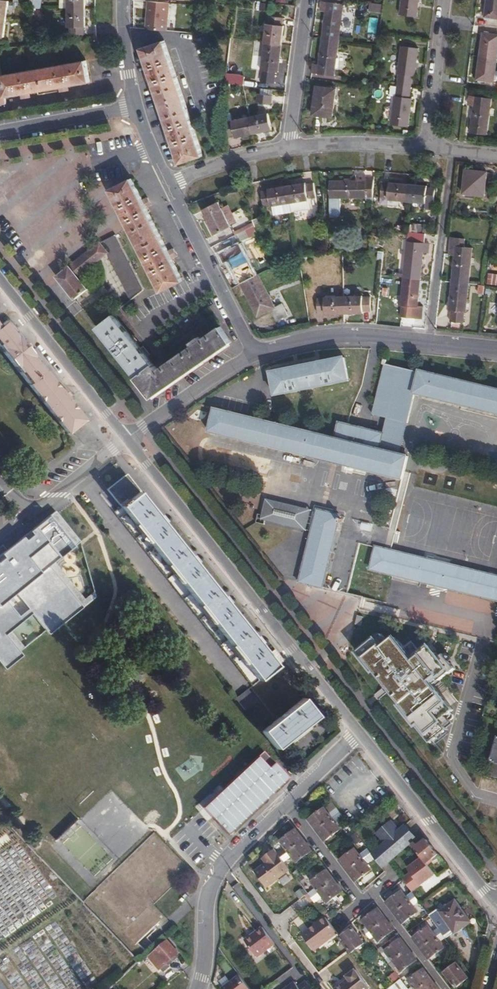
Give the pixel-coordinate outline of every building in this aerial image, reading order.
[(401,12),(417,14),(419,0),(402,0),(401,12)] [(486,16),(496,18),(496,0),(488,0),(486,16)] [(328,10),(324,37),(341,39),(345,4),(323,1),(322,9),(328,10)] [(168,3),(148,2),(145,29),(166,31),(168,3)] [(86,7),(69,7),(70,27),(71,27),(71,34),(86,33),(85,26),(87,26),(86,7)] [(269,24),(266,42),(283,44),(285,26),(284,26),(285,18),(271,16),(270,24),(269,24)] [(496,58),(496,34),(485,33),(482,56),(496,58)] [(341,39),(324,37),(321,64),(315,64),(314,71),(336,74),(337,69),(339,51),(341,39)] [(204,155),(166,39),(143,47),(151,71),(145,73),(148,81),(153,79),(171,132),(166,133),(168,142),(174,140),(182,163),(204,155)] [(283,44),(266,42),(263,69),(264,69),(263,81),(275,82),(277,71),(279,72),(283,44)] [(400,73),(399,85),(411,86),(413,74),(415,75),(419,48),(402,46),(398,73),(400,73)] [(339,51),(337,69),(348,70),(350,53),(339,51)] [(496,59),(496,58),(482,56),(479,79),(494,81),(496,59)] [(69,90),(69,85),(90,81),(87,61),(3,76),(6,97),(22,94),(23,98),(26,98),(30,97),(30,93),(57,87),(60,87),(61,91),(65,90),(69,90)] [(318,85),(314,113),(334,116),(338,88),(318,85)] [(411,86),(399,85),(397,96),(396,96),(392,123),(409,125),(412,98),(410,98),(411,86)] [(260,93),(259,101),(272,103),(273,95),(260,93)] [(476,104),(473,131),(488,132),(492,98),(472,96),(471,103),(476,104)] [(270,113),(251,117),(254,134),(273,129),(270,113)] [(254,134),(251,117),(228,123),(231,136),(236,135),(236,138),(254,134)] [(489,172),(468,170),(465,193),(487,195),(489,172)] [(358,180),(332,181),(332,209),(342,209),(342,197),(367,197),(367,174),(358,174),(358,180)] [(133,179),(112,189),(163,290),(184,280),(173,258),(177,256),(173,248),(169,250),(148,207),(152,205),(148,198),(144,200),(133,179)] [(307,182),(288,185),(291,202),(310,199),(309,198),(317,196),(315,183),(307,184),(307,182)] [(408,200),(410,183),(391,182),(392,184),(383,182),(383,196),(390,197),(390,198),(408,200)] [(429,185),(410,183),(408,200),(428,202),(428,200),(436,201),(437,188),(429,187),(429,185)] [(291,202),(288,185),(270,188),(271,191),(263,192),(264,205),(273,203),(273,205),(291,202)] [(220,201),(205,208),(217,232),(232,225),(220,201)] [(260,215),(253,218),(260,235),(267,233),(260,215)] [(405,277),(423,279),(426,252),(431,253),(432,245),(427,244),(429,234),(413,231),(411,242),(410,242),(405,277)] [(57,276),(75,300),(89,288),(79,276),(109,254),(132,299),(145,288),(117,233),(101,241),(57,276)] [(231,259),(242,282),(257,275),(242,244),(222,253),(226,261),(231,259)] [(456,255),(453,282),(470,284),(474,249),(452,246),(451,254),(456,255)] [(257,275),(242,282),(258,315),(272,308),(278,320),(289,315),(283,302),(276,306),(261,273),(257,275)] [(423,279),(405,277),(402,305),(403,305),(402,316),(422,319),(424,307),(419,306),(423,279)] [(470,284),(453,282),(450,309),(452,309),(450,320),(464,322),(465,311),(467,311),(470,284)] [(363,295),(345,296),(345,313),(364,313),(364,311),(371,311),(371,297),(363,297),(363,295)] [(327,314),(345,313),(345,296),(327,296),(327,298),(319,299),(320,312),(327,312),(327,314)] [(115,313),(97,328),(153,396),(232,342),(221,326),(203,338),(200,335),(192,341),(194,344),(158,368),(115,313)] [(68,432),(84,420),(68,399),(66,397),(71,394),(66,388),(63,390),(61,391),(52,379),(50,376),(39,363),(37,360),(28,348),(29,347),(32,345),(27,338),(24,341),(22,342),(6,320),(0,324),(0,346),(68,432)] [(345,358),(272,371),(276,396),(349,382),(345,358)] [(401,454),(416,394),(496,414),(496,389),(421,370),(420,372),(388,364),(388,361),(384,359),(383,365),(385,366),(373,414),(388,417),(385,433),(381,449),(401,454)] [(337,438),(216,408),(210,432),(403,479),(409,456),(401,454),(381,449),(385,433),(341,422),(337,438)] [(126,473),(108,487),(122,505),(115,510),(251,685),(284,660),(275,649),(268,654),(259,642),(260,641),(254,633),(253,634),(227,601),(228,600),(222,592),(220,593),(196,562),(197,561),(191,553),(190,554),(164,521),(166,520),(159,512),(158,513),(126,473)] [(262,514),(258,513),(256,521),(265,523),(266,519),(306,529),(312,509),(267,497),(262,514)] [(0,555),(0,659),(7,667),(24,653),(8,633),(34,612),(51,632),(84,605),(51,564),(82,539),(57,509),(22,537),(13,549),(10,552),(7,549),(0,555)] [(341,515),(318,509),(299,581),(322,587),(339,522),(342,523),(343,519),(340,518),(341,515)] [(376,547),(371,569),(496,600),(496,576),(399,552),(376,547)] [(464,670),(443,664),(422,736),(444,743),(464,670)] [(247,688),(236,697),(246,709),(257,700),(247,688)] [(303,697),(261,729),(277,747),(318,716),(303,697)] [(488,774),(496,777),(496,744),(488,774)] [(263,750),(203,808),(227,834),(288,777),(263,750)] [(326,809),(310,820),(314,826),(318,830),(342,813),(338,807),(329,813),(326,809)] [(342,813),(318,830),(322,836),(326,842),(342,830),(337,823),(345,817),(342,813)] [(386,843),(373,855),(376,859),(383,869),(416,838),(406,825),(401,830),(392,821),(378,834),(386,843)] [(275,848),(282,857),(305,840),(300,833),(297,830),(274,846),(275,848)] [(416,842),(413,844),(428,864),(440,855),(431,844),(427,839),(419,845),(416,842)] [(313,851),(305,840),(282,857),(286,862),(294,856),(298,862),(307,856),(313,851)] [(282,857),(275,848),(263,858),(267,863),(255,872),(268,888),(292,869),(286,862),(282,857)] [(356,849),(341,861),(342,863),(349,871),(372,854),(369,850),(360,856),(356,849)] [(372,854),(349,871),(357,882),(371,871),(368,865),(376,859),(373,855),(372,854)] [(310,893),(313,897),(335,881),(327,870),(312,882),(316,888),(310,893)] [(335,881),(313,897),(317,902),(323,897),(328,903),(343,892),(335,881)] [(404,892),(390,904),(397,914),(417,898),(413,893),(408,897),(404,892)] [(417,898),(397,914),(401,919),(405,925),(420,913),(416,907),(421,903),(417,898)] [(430,916),(440,929),(443,934),(447,939),(448,939),(456,932),(457,933),(473,921),(457,900),(441,912),(439,909),(430,916)] [(364,928),(368,932),(387,918),(381,911),(379,908),(365,919),(369,925),(364,928)] [(328,918),(304,934),(316,950),(339,932),(328,918)] [(387,918),(368,932),(372,937),(376,934),(381,940),(395,929),(391,924),(387,918)] [(264,927),(246,940),(258,957),(276,943),(264,927)] [(431,927),(416,938),(420,943),(423,949),(443,934),(440,929),(435,933),(431,927)] [(356,928),(343,937),(355,953),(367,942),(356,928)] [(447,939),(443,934),(423,949),(426,952),(431,959),(446,948),(442,942),(447,939)] [(384,945),(380,948),(391,962),(410,948),(404,941),(402,938),(387,949),(384,945)] [(168,942),(149,957),(158,968),(159,967),(162,971),(169,966),(166,962),(177,953),(168,942)] [(410,948),(391,962),(394,968),(399,964),(403,970),(418,959),(413,953),(410,948)] [(458,964),(446,973),(457,988),(469,979),(458,964)] [(411,988),(418,988),(432,978),(426,970),(425,968),(410,979),(414,985),(410,988),(411,988)] [(338,988),(370,988),(372,987),(358,969),(349,976),(351,978),(338,988)] [(242,976),(224,988),(252,988),(242,976)] [(418,988),(440,988),(441,988),(436,983),(432,978),(418,988)] [(285,988),(314,988),(307,980),(299,986),(295,981),(285,988)]
